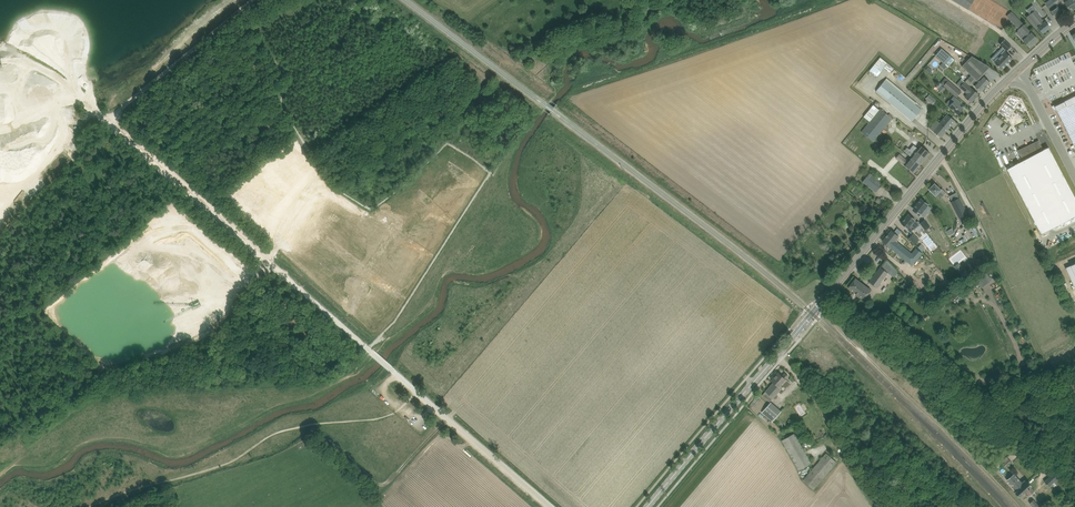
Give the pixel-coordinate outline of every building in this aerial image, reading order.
[(969,10),(974,0),(953,0),(969,10)] [(1051,4),(1047,6),(1050,11),(1055,18),(1062,13),(1059,8),(1062,6),(1063,7),(1059,0),(1057,0),(1051,4)] [(1074,8),(1074,5),(1072,0),(1059,0),(1063,7),(1066,5),(1070,11),(1074,8)] [(1050,27),(1047,23),(1045,21),(1044,22),(1035,10),(1026,17),(1036,29),(1039,27),(1043,33),(1050,27)] [(1007,16),(1020,30),(1020,31),(1018,34),(1024,41),(1030,47),(1038,40),(1032,34),(1033,33),(1026,26),(1014,12),(1013,13),(1012,11),(1007,16)] [(1012,48),(1005,41),(1000,46),(1007,53),(1012,48)] [(955,59),(952,57),(941,48),(935,56),(946,64),(949,67),(955,59)] [(995,62),(1002,70),(1002,69),(1012,59),(1013,58),(1005,51),(1005,52),(995,62)] [(962,66),(969,73),(977,81),(980,79),(983,76),(983,75),(990,67),(989,67),(972,56),(962,66)] [(891,71),(894,67),(880,57),(874,65),(882,70),(885,66),(891,71)] [(974,85),(981,92),(990,82),(983,76),(980,79),(977,81),(969,73),(965,76),(968,79),(965,81),(969,85),(972,83),(974,85)] [(972,102),(975,99),(979,94),(961,79),(956,84),(967,94),(965,97),(972,102)] [(922,109),(886,80),(876,91),(912,121),(922,109)] [(948,80),(944,86),(957,97),(961,92),(948,80)] [(45,81),(38,91),(50,100),(57,90),(45,81)] [(942,92),(945,89),(941,85),(942,85),(940,83),(936,87),(942,92)] [(932,104),(936,100),(930,94),(926,99),(932,104)] [(954,96),(951,100),(949,100),(946,103),(947,104),(958,114),(963,108),(958,104),(960,102),(961,103),(962,103),(954,96)] [(1054,106),(1074,146),(1074,96),(1054,106)] [(880,108),(872,118),(869,122),(881,132),(892,118),(880,108)] [(955,120),(947,114),(940,123),(933,131),(941,138),(955,120)] [(873,141),(881,132),(869,122),(862,131),(873,141)] [(71,140),(69,142),(80,153),(81,152),(71,140)] [(1007,169),(1041,234),(1074,216),(1074,197),(1049,147),(1043,150),(1039,140),(1018,150),(1023,161),(1007,169)] [(921,145),(911,157),(920,164),(930,153),(921,145)] [(914,173),(920,164),(911,157),(908,161),(905,158),(901,162),(914,173)] [(883,183),(878,180),(870,173),(863,181),(876,192),(883,183)] [(929,189),(939,199),(943,195),(946,192),(942,188),(941,189),(935,183),(929,189)] [(950,196),(952,201),(959,198),(956,193),(950,196)] [(913,208),(921,214),(924,217),(927,213),(927,210),(925,209),(929,204),(921,198),(913,208)] [(959,218),(967,214),(968,214),(959,198),(952,201),(951,202),(959,218)] [(913,225),(917,222),(917,221),(909,214),(901,223),(907,228),(907,229),(910,232),(915,228),(913,225)] [(920,223),(926,230),(930,227),(925,219),(920,223)] [(976,237),(979,236),(972,224),(970,225),(976,237)] [(895,239),(898,236),(891,230),(882,241),(912,265),(922,253),(916,248),(911,254),(896,242),(897,241),(895,239)] [(915,244),(920,240),(913,233),(909,238),(915,244)] [(964,238),(959,240),(961,244),(968,240),(965,234),(963,235),(964,238)] [(882,285),(880,283),(888,273),(887,272),(889,269),(886,267),(889,263),(887,260),(881,268),(880,267),(869,282),(877,288),(879,286),(880,288),(882,285)] [(865,300),(872,290),(855,278),(848,287),(865,300)] [(902,285),(909,292),(913,287),(906,281),(902,285)] [(941,310),(950,304),(948,301),(939,306),(941,310)] [(778,397),(776,395),(783,387),(781,385),(786,379),(788,376),(785,373),(782,376),(779,372),(772,380),(774,382),(763,395),(770,401),(773,398),(774,397),(776,399),(778,397)] [(773,421),(782,411),(772,401),(762,412),(773,421)] [(799,470),(811,464),(795,434),(782,440),(799,470)] [(814,489),(837,462),(827,453),(803,481),(814,489)] [(1005,468),(1012,462),(1007,457),(1005,458),(1003,457),(1002,458),(1005,462),(1002,465),(1005,468)] [(1055,488),(1061,482),(1057,477),(1058,477),(1057,476),(1056,477),(1055,475),(1056,474),(1055,473),(1054,474),(1054,473),(1046,480),(1046,479),(1045,479),(1046,480),(1044,481),(1045,482),(1045,483),(1045,484),(1046,483),(1047,485),(1047,486),(1048,485),(1049,486),(1050,485),(1051,486),(1052,485),(1051,484),(1055,488)] [(1026,482),(1024,480),(1022,482),(1014,474),(1008,480),(1017,491),(1017,490),(1017,491),(1026,482)] [(1020,497),(1025,492),(1026,491),(1027,493),(1026,494),(1028,496),(1029,495),(1034,490),(1031,487),(1031,486),(1027,482),(1026,482),(1017,491),(1017,490),(1017,491),(1016,492),(1020,497)] [(1030,502),(1034,506),(1039,506),(1040,506),(1034,499),(1030,502)]
